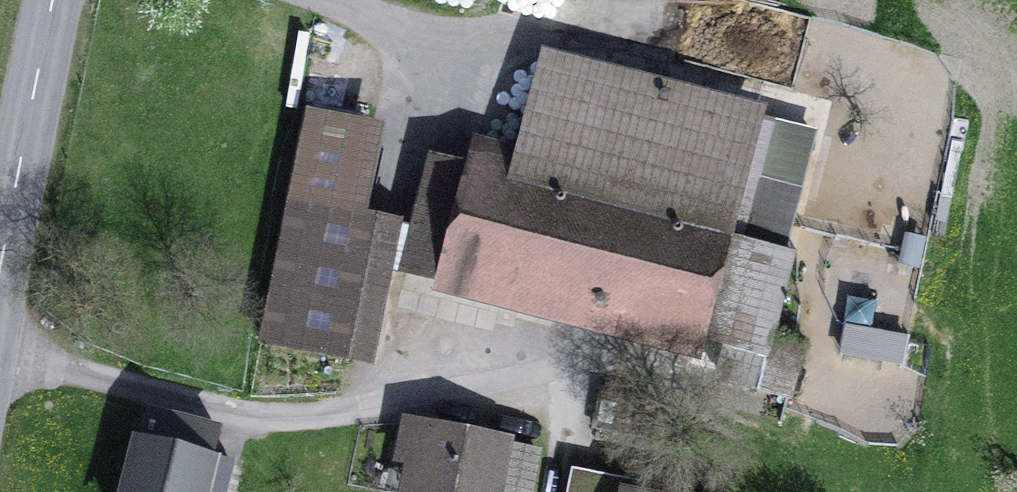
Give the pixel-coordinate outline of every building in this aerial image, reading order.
[(696,339),(722,238),(779,253),(811,133),(549,64),(524,157),(481,146),(474,174),(433,163),(407,263),(679,334),(676,348),(692,352),(696,339)] [(310,115),(265,341),(347,357),(374,220),(345,215),(362,125),(310,115)] [(770,336),(792,256),(779,253),(722,238),(696,339),(728,347),(724,361),(720,376),(787,394),(801,344),(770,336)] [(692,352),(724,361),(728,347),(696,339),(692,352)] [(218,431),(150,413),(130,491),(224,491),(232,463),(211,458),(218,431)] [(421,463),(415,491),(529,491),(537,450),(408,424),(402,459),(421,463)] [(634,487),(576,476),(572,491),(633,491),(634,487)]
